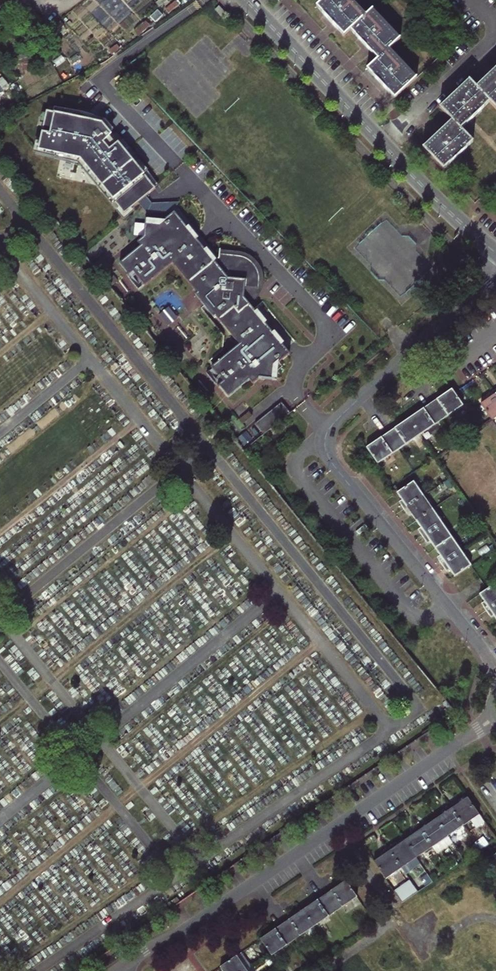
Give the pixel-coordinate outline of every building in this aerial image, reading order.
[(351,31),(367,16),(351,0),(326,0),(317,9),(344,37),(351,31)] [(378,60),(389,50),(401,39),(373,11),(367,16),(351,31),(378,60)] [(394,100),(417,79),(389,50),(378,60),(367,71),(394,100)] [(495,110),(495,69),(475,89),(488,104),(495,111),(495,110)] [(468,82),(456,92),(448,100),(439,109),(451,122),(459,131),(488,104),(475,89),(468,82)] [(48,112),(47,112),(41,139),(40,145),(38,151),(56,153),(77,156),(110,196),(115,202),(120,208),(127,202),(151,183),(150,182),(108,130),(98,117),(93,117),(48,112)] [(471,144),(459,131),(451,122),(440,132),(422,149),(443,170),(471,144)] [(140,280),(168,257),(193,287),(191,289),(209,311),(211,310),(235,339),(207,362),(218,376),(213,380),(214,382),(215,381),(223,391),(244,374),(248,378),(254,373),(268,375),(270,360),(274,357),(285,348),(278,339),(271,331),(268,327),(261,318),(254,310),(251,306),(247,301),(241,294),(244,291),(245,282),(255,283),(255,281),(255,278),(254,276),(254,274),(254,272),(253,270),(252,268),(251,266),(250,264),(249,262),(247,260),(246,258),(244,257),(242,255),(241,254),(239,253),(237,252),(235,251),(233,250),(231,250),(228,249),(226,249),(215,248),(216,244),(216,243),(215,243),(214,252),(212,254),(210,255),(204,248),(200,244),(192,234),(183,223),(182,222),(170,206),(159,215),(155,218),(140,217),(139,231),(133,236),(136,240),(115,258),(123,268),(122,269),(123,270),(128,265),(140,280)] [(440,421),(461,406),(450,390),(429,405),(440,421)] [(491,421),(495,417),(495,397),(492,392),(488,395),(490,397),(480,405),(491,421)] [(277,396),(250,418),(259,429),(286,407),(277,396)] [(429,405),(408,419),(419,435),(440,421),(429,405)] [(397,450),(419,435),(408,419),(386,434),(397,450)] [(365,448),(376,464),(397,450),(386,434),(365,448)] [(403,510),(422,497),(413,482),(396,494),(402,504),(400,506),(403,510)] [(409,513),(415,522),(431,511),(422,497),(403,510),(406,515),(409,513)] [(431,511),(415,522),(421,531),(419,533),(421,537),(441,525),(431,511)] [(450,539),(441,525),(421,537),(425,542),(427,541),(434,550),(450,539)] [(440,565),(459,553),(450,539),(434,550),(440,559),(438,561),(440,565)] [(469,567),(459,553),(440,565),(443,570),(446,568),(453,578),(469,567)] [(495,604),(495,585),(495,583),(478,595),(484,603),(481,606),(485,611),(495,604)] [(495,620),(495,604),(485,611),(488,616),(491,614),(495,620)] [(456,803),(451,806),(464,826),(472,821),(477,828),(485,822),(468,798),(458,805),(456,803)] [(437,819),(449,836),(464,826),(451,806),(446,810),(447,812),(437,819)] [(425,823),(420,827),(433,847),(437,853),(453,842),(449,836),(437,819),(427,826),(425,823)] [(416,833),(406,840),(418,857),(433,847),(420,827),(414,831),(416,833)] [(394,845),(389,848),(402,868),(418,857),(406,840),(396,847),(394,845)] [(387,878),(402,868),(389,848),(383,852),(385,854),(375,861),(387,878)] [(402,900),(418,890),(411,879),(395,889),(402,900)] [(336,912),(357,898),(346,881),(325,895),(336,912)] [(315,926),(336,912),(325,895),(304,910),(315,926)] [(293,941),(315,926),(304,910),(282,925),(293,941)] [(272,955),(293,941),(282,925),(261,939),(272,955)] [(251,967),(241,953),(237,956),(247,970),(251,967)] [(247,970),(237,956),(221,967),(223,970),(246,970),(247,970)]
